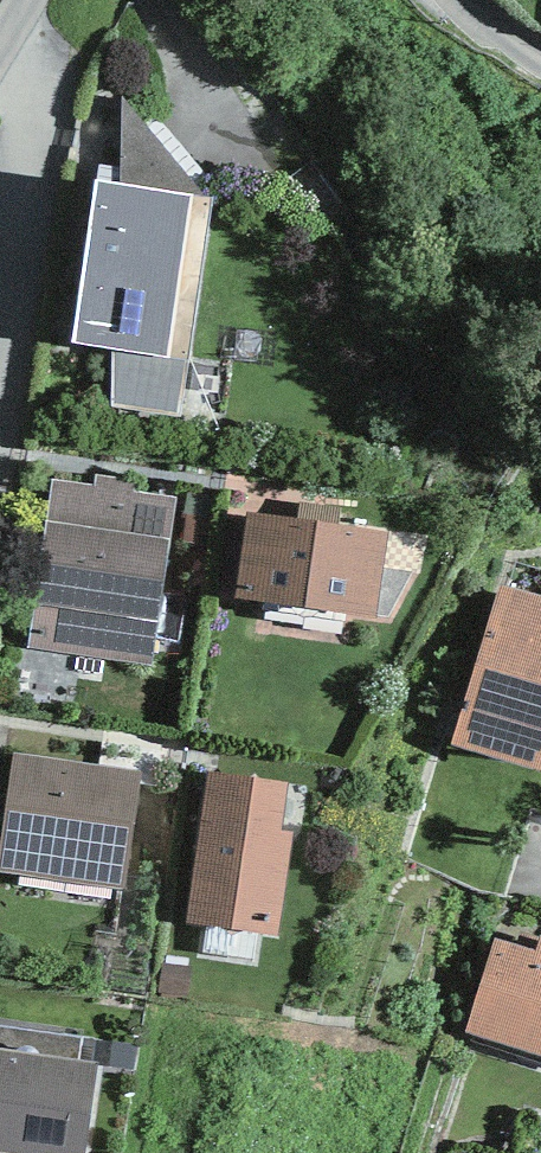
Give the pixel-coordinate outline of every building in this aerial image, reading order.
[(122,96),(120,184),(203,197),(122,96)] [(120,184),(95,180),(72,342),(113,349),(111,405),(177,417),(213,199),(203,197),(120,184)] [(94,486),(51,480),(27,648),(152,666),(176,499),(135,493),(137,481),(96,476),(94,486)] [(299,503),(297,518),(338,524),(340,509),(299,503)] [(249,510),(235,598),(376,620),(390,532),(338,524),(297,518),(249,510)] [(451,744),(540,770),(540,595),(498,583),(451,744)] [(123,889),(140,773),(13,755),(0,848),(0,872),(123,889)] [(281,830),(287,784),(207,773),(186,924),(278,936),(293,832),(281,830)] [(494,938),(464,1030),(540,1055),(540,934),(535,951),(494,938)] [(79,1061),(83,1036),(0,1024),(0,1049),(79,1061)] [(138,1045),(83,1036),(79,1061),(97,1064),(133,1070),(138,1045)] [(97,1064),(79,1061),(0,1049),(0,1152),(2,1152),(84,1152),(97,1064)]
